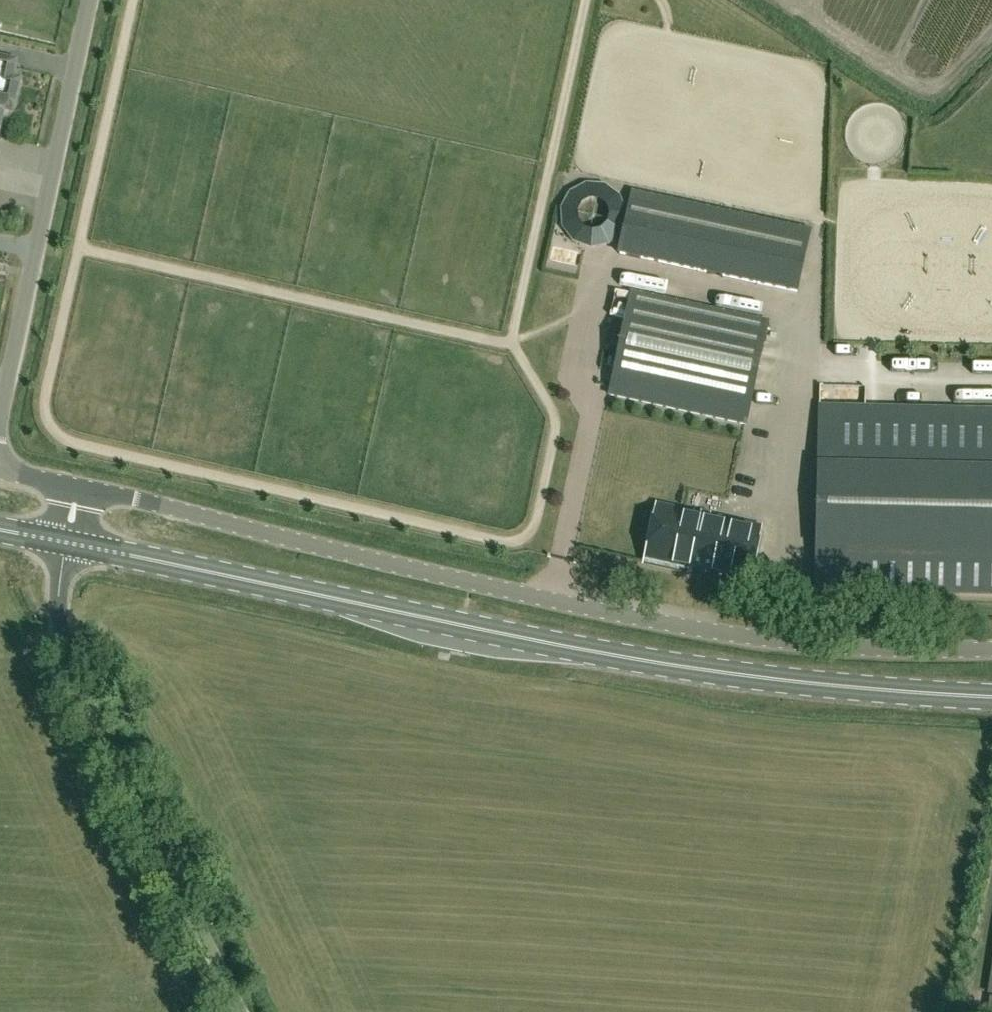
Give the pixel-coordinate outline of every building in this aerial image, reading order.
[(15,102),(20,79),(13,77),(17,61),(0,57),(0,99),(15,102)] [(0,99),(0,135),(1,129),(2,129),(6,110),(13,112),(15,102),(0,99)] [(618,254),(638,258),(796,292),(809,231),(651,197),(631,193),(618,254)] [(767,323),(630,293),(608,395),(745,425),(767,323)] [(860,375),(859,361),(848,362),(849,376),(860,375)] [(815,590),(991,594),(991,410),(819,406),(815,590)] [(746,583),(758,529),(658,508),(646,562),(746,583)]
